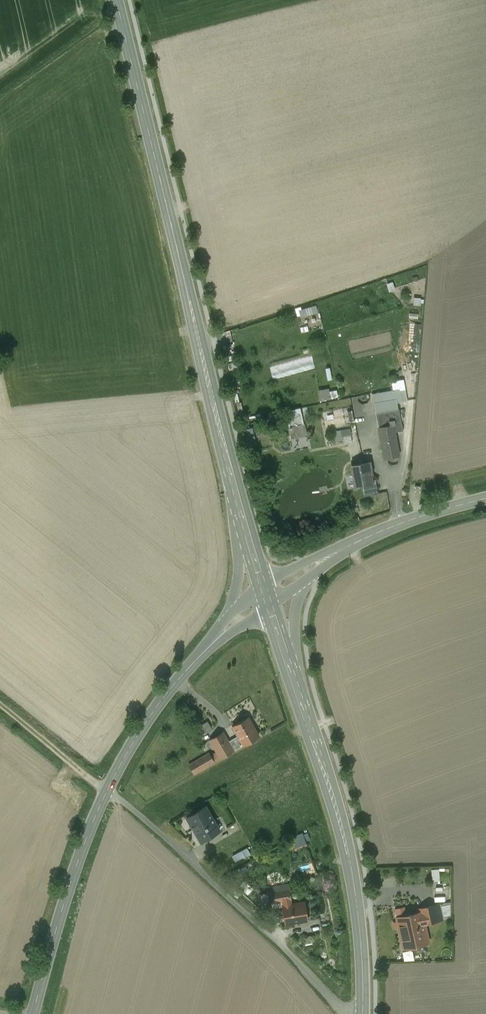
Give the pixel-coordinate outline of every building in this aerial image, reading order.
[(302,317),(320,311),(317,304),(300,310),(302,317)] [(351,350),(394,344),(392,332),(349,339),(351,350)] [(315,365),(312,350),(304,352),(304,354),(269,362),(272,375),(315,365)] [(318,389),(321,401),(333,398),(330,386),(318,389)] [(405,389),(400,390),(400,388),(394,389),(395,398),(396,398),(397,402),(407,400),(405,389)] [(394,389),(373,393),(376,412),(398,408),(397,402),(396,398),(395,398),(394,389)] [(347,423),(343,407),(323,412),(327,428),(347,423)] [(398,408),(376,412),(379,427),(393,424),(394,432),(395,432),(403,430),(399,408),(398,408)] [(268,416),(270,420),(280,417),(279,412),(268,416)] [(393,424),(379,427),(384,459),(399,456),(395,432),(394,432),(393,424)] [(303,425),(289,428),(291,436),(305,433),(303,425)] [(246,429),(249,440),(257,438),(254,427),(246,429)] [(337,439),(353,438),(352,428),(336,429),(337,439)] [(369,461),(352,465),(354,474),(353,474),(356,486),(363,485),(372,484),(371,475),(372,475),(369,461)] [(248,717),(233,726),(244,745),(259,736),(248,717)] [(209,720),(201,724),(205,732),(213,727),(209,720)] [(229,742),(223,732),(210,739),(218,753),(221,758),(234,751),(229,742)] [(239,747),(234,739),(229,742),(234,751),(239,747)] [(206,755),(189,765),(194,774),(215,762),(212,756),(209,753),(206,755)] [(218,753),(212,756),(215,762),(221,758),(218,753)] [(220,830),(205,806),(187,817),(201,841),(220,830)] [(233,855),(236,861),(252,853),(249,847),(233,855)] [(433,868),(434,880),(451,879),(450,867),(433,868)] [(290,889),(268,893),(270,902),(283,900),(284,905),(291,904),(291,899),(290,889)] [(284,905),(283,906),(286,923),(294,922),(300,921),(307,919),(305,902),(291,904),(284,905)] [(436,905),(419,909),(420,912),(429,910),(431,918),(424,919),(425,927),(426,926),(425,923),(439,920),(436,905)] [(420,912),(397,917),(404,947),(429,942),(425,927),(424,919),(431,918),(429,910),(420,912)] [(414,949),(404,950),(405,960),(415,959),(414,949)]
